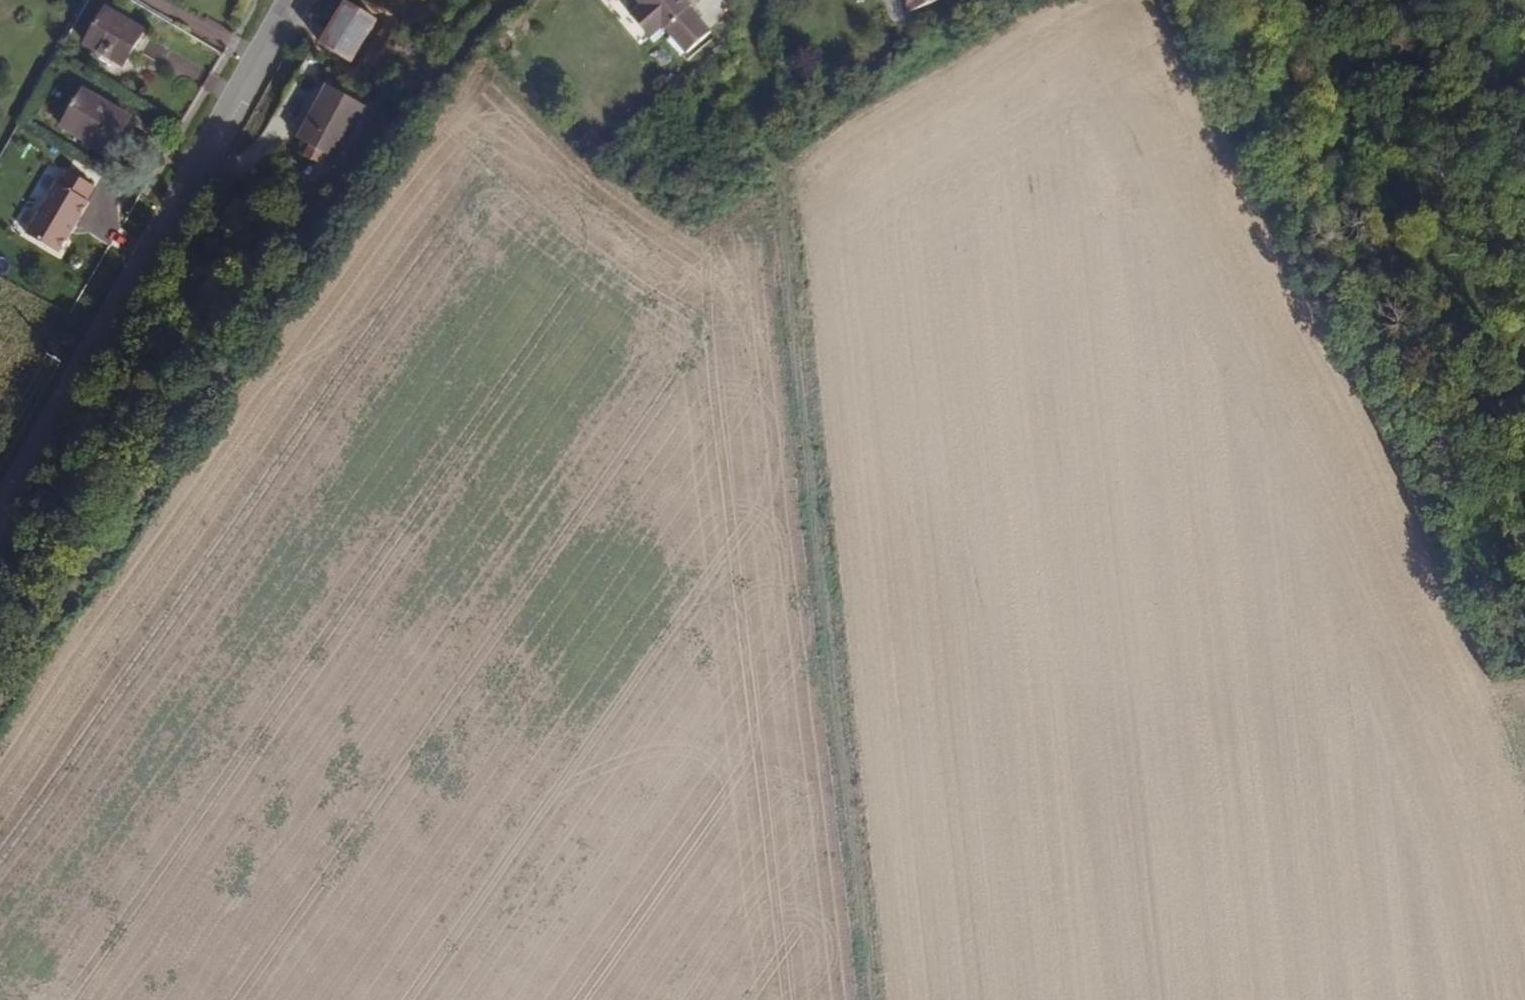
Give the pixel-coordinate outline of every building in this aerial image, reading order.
[(378,19),(346,0),(342,0),(317,42),(352,63),(378,19)] [(689,0),(638,0),(643,5),(632,15),(653,37),(664,27),(687,51),(711,30),(691,6),(692,4),(689,0)] [(104,5),(83,41),(121,63),(142,27),(104,5)] [(324,85),(301,132),(298,140),(337,158),(337,156),(363,103),(324,85)] [(83,88),(60,127),(105,153),(128,114),(83,88)] [(97,187),(67,168),(26,235),(58,255),(90,203),(88,202),(97,187)]
